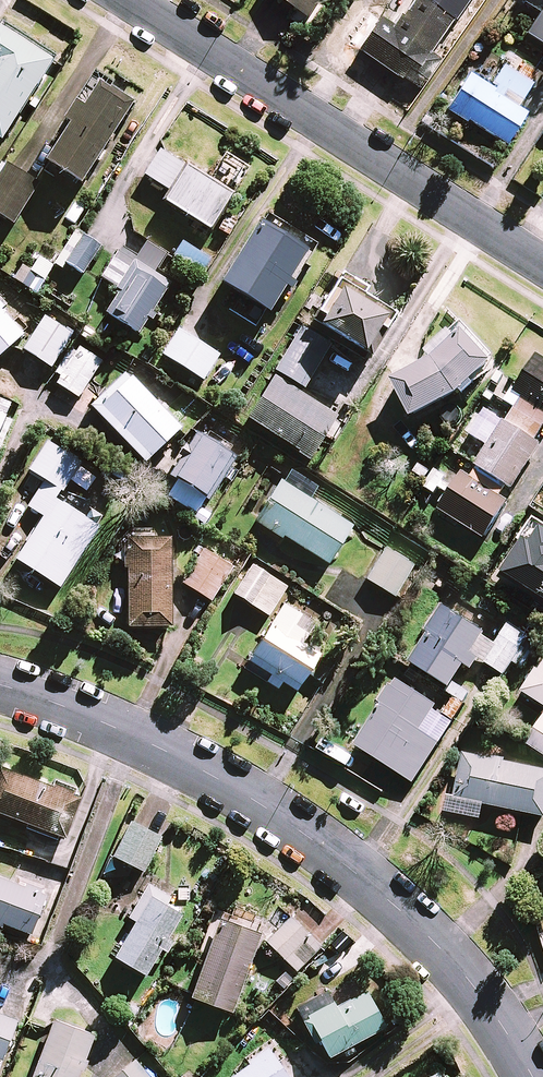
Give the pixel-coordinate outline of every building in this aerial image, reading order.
[(306,17),(317,0),(279,0),(306,17)] [(381,4),(389,10),(383,19),(364,7),(342,39),(416,90),(473,6),(466,1),(467,0),(383,0),(381,4)] [(523,2),(540,13),(527,33),(542,44),(542,0),(524,0),(523,2)] [(0,27),(0,140),(2,141),(53,62),(0,27)] [(526,111),(467,77),(448,110),(507,145),(526,111)] [(80,184),(133,105),(100,83),(84,106),(77,102),(65,120),(72,124),(47,162),(80,184)] [(146,175),(171,191),(187,166),(161,150),(146,175)] [(0,175),(0,216),(14,225),(40,184),(8,163),(0,175)] [(187,166),(171,191),(165,202),(209,229),(231,193),(187,166)] [(306,250),(262,220),(221,281),(265,310),(306,250)] [(102,246),(82,235),(66,263),(85,275),(102,246)] [(138,255),(123,246),(102,278),(122,290),(107,313),(138,332),(173,277),(157,267),(166,254),(147,241),(138,255)] [(36,293),(55,265),(40,256),(31,270),(24,265),(15,279),(36,293)] [(385,314),(340,287),(318,323),(363,351),(385,314)] [(0,308),(0,358),(25,336),(0,308)] [(73,335),(45,317),(24,350),(52,368),(73,335)] [(330,344),(302,327),(275,370),(303,387),(330,344)] [(218,355),(178,329),(162,354),(202,379),(218,355)] [(411,419),(457,395),(493,363),(464,331),(431,360),(391,382),(411,419)] [(103,361),(80,347),(57,384),(79,398),(103,361)] [(536,355),(512,393),(521,398),(542,412),(542,359),(536,355)] [(101,406),(129,379),(124,373),(90,406),(144,462),(150,456),(101,406)] [(336,416),(274,375),(247,417),(298,450),(296,452),(308,460),(336,416)] [(180,427),(131,377),(129,379),(101,406),(150,456),(180,427)] [(521,398),(506,422),(535,440),(542,427),(542,412),(521,398)] [(506,485),(512,488),(540,444),(535,440),(506,422),(504,421),(475,466),(477,467),(506,485)] [(236,457),(195,431),(187,445),(185,444),(179,454),(180,455),(169,473),(210,499),(236,457)] [(28,471),(61,491),(80,460),(46,441),(28,471)] [(499,496),(506,485),(477,467),(470,478),(499,496)] [(423,487),(434,494),(438,488),(447,494),(451,487),(443,482),(445,477),(434,470),(423,487)] [(462,473),(438,510),(484,539),(508,502),(499,496),(470,478),(462,473)] [(352,525),(280,480),(254,521),(282,539),(283,536),(327,564),(352,525)] [(98,526),(54,498),(15,559),(59,587),(98,526)] [(524,539),(501,572),(542,600),(542,528),(541,527),(530,543),(524,539)] [(170,537),(127,537),(127,627),(170,626),(170,537)] [(414,565),(384,546),(364,578),(394,596),(414,565)] [(232,567),(204,549),(182,583),(210,600),(211,601),(232,567)] [(268,575),(250,563),(231,593),(249,605),(268,575)] [(268,575),(249,605),(268,616),(287,587),(268,575)] [(314,623),(283,604),(251,654),(299,684),(319,653),(301,643),(314,623)] [(471,670),(478,659),(471,654),(482,637),(484,633),(441,605),(424,631),(427,633),(408,662),(449,688),(464,665),(471,670)] [(482,637),(471,654),(484,663),(496,646),(482,637)] [(520,649),(502,637),(496,646),(484,663),(503,675),(520,649)] [(299,684),(251,654),(242,668),(277,690),(282,683),(294,691),(299,684)] [(538,670),(535,669),(520,692),(542,706),(542,662),(538,670)] [(436,706),(395,680),(354,746),(394,772),(420,730),(436,706)] [(526,744),(542,755),(542,718),(526,744)] [(420,730),(394,772),(413,784),(439,742),(420,730)] [(463,754),(454,799),(524,813),(542,817),(542,770),(463,754)] [(0,774),(0,816),(69,842),(85,800),(80,798),(82,793),(59,784),(57,790),(2,769),(0,774)] [(149,874),(166,840),(135,825),(117,861),(148,876),(149,874)] [(6,932),(7,928),(35,939),(51,898),(0,878),(0,930),(6,932)] [(139,926),(155,900),(171,910),(176,902),(152,888),(132,922),(139,926)] [(172,942),(186,918),(171,910),(155,900),(139,926),(118,961),(150,980),(166,953),(171,956),(178,945),(172,942)] [(269,945),(301,976),(326,951),(295,920),(269,945)] [(236,1016),(264,937),(223,923),(195,1001),(198,1002),(236,1016)] [(333,1061),(389,1030),(370,994),(340,1011),(337,1006),(311,1020),(333,1061)] [(0,1016),(0,1062),(6,1065),(22,1024),(0,1016)] [(57,1024),(37,1076),(83,1076),(84,1075),(86,1076),(91,1063),(89,1063),(98,1039),(57,1024)] [(273,1053),(240,1076),(291,1076),(273,1053)] [(124,1076),(151,1076),(139,1063),(124,1076)]
